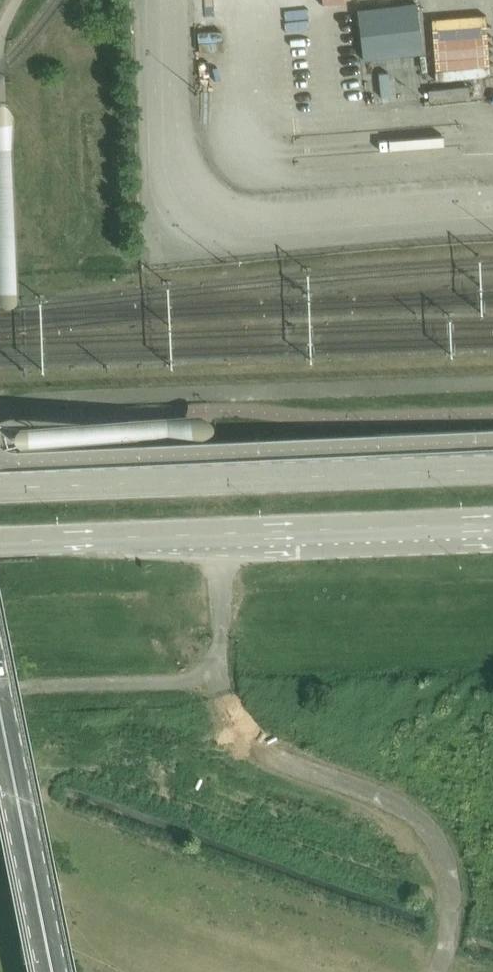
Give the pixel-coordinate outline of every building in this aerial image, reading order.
[(358,5),(364,55),(422,48),(416,0),(402,0),(358,5)] [(471,83),(430,86),(431,103),(472,100),(471,83)]
